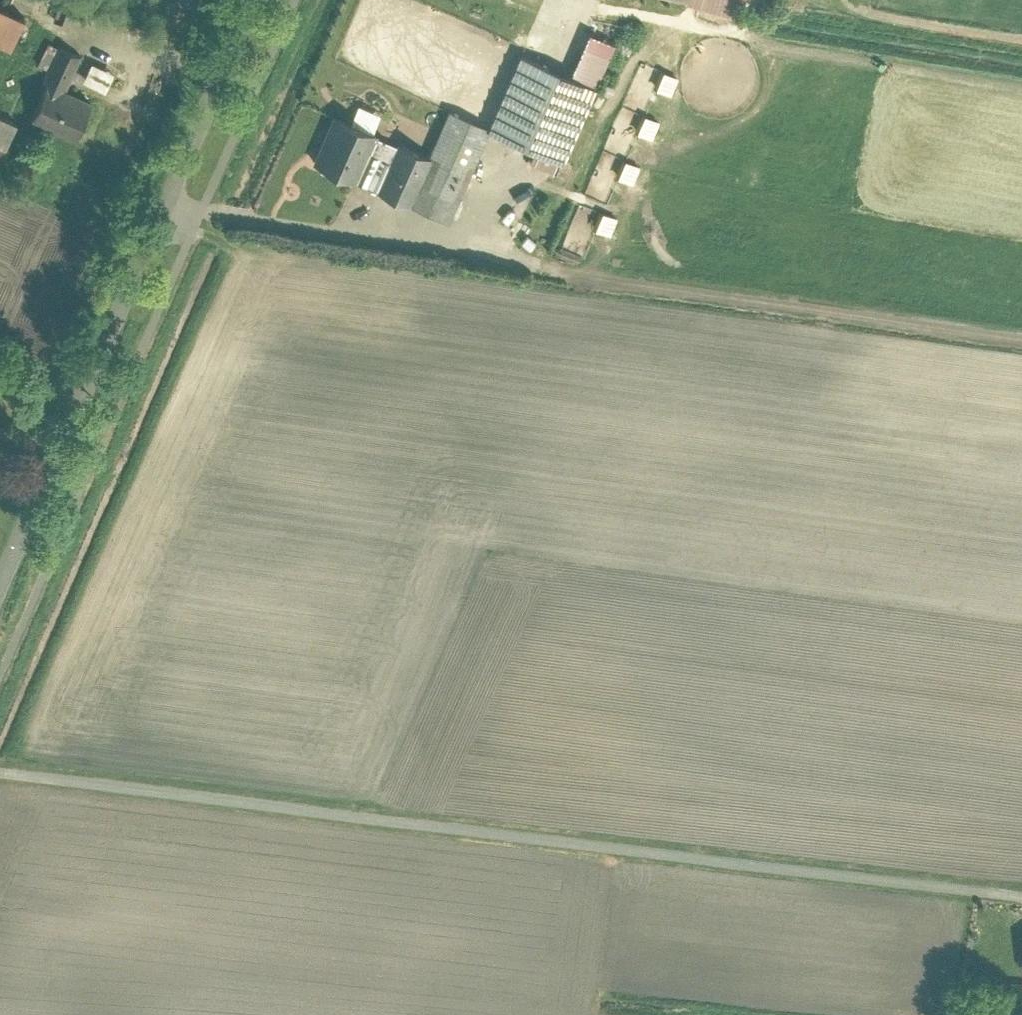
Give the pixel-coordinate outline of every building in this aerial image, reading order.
[(0,8),(0,41),(5,44),(18,16),(0,8)] [(87,52),(48,34),(35,63),(46,68),(41,80),(51,84),(36,116),(75,133),(92,97),(71,87),(87,52)] [(590,82),(525,53),(491,130),(556,158),(590,82)] [(657,86),(672,93),(679,75),(664,69),(657,86)] [(454,227),(487,150),(435,127),(424,152),(335,113),(312,165),(454,227)] [(652,137),(659,119),(645,113),(638,131),(652,137)] [(12,153),(24,129),(0,116),(0,146),(12,153)] [(586,192),(608,201),(625,157),(603,149),(586,192)] [(619,177),(634,182),(641,164),(626,158),(619,177)] [(611,233),(618,216),(603,210),(596,227),(611,233)]
